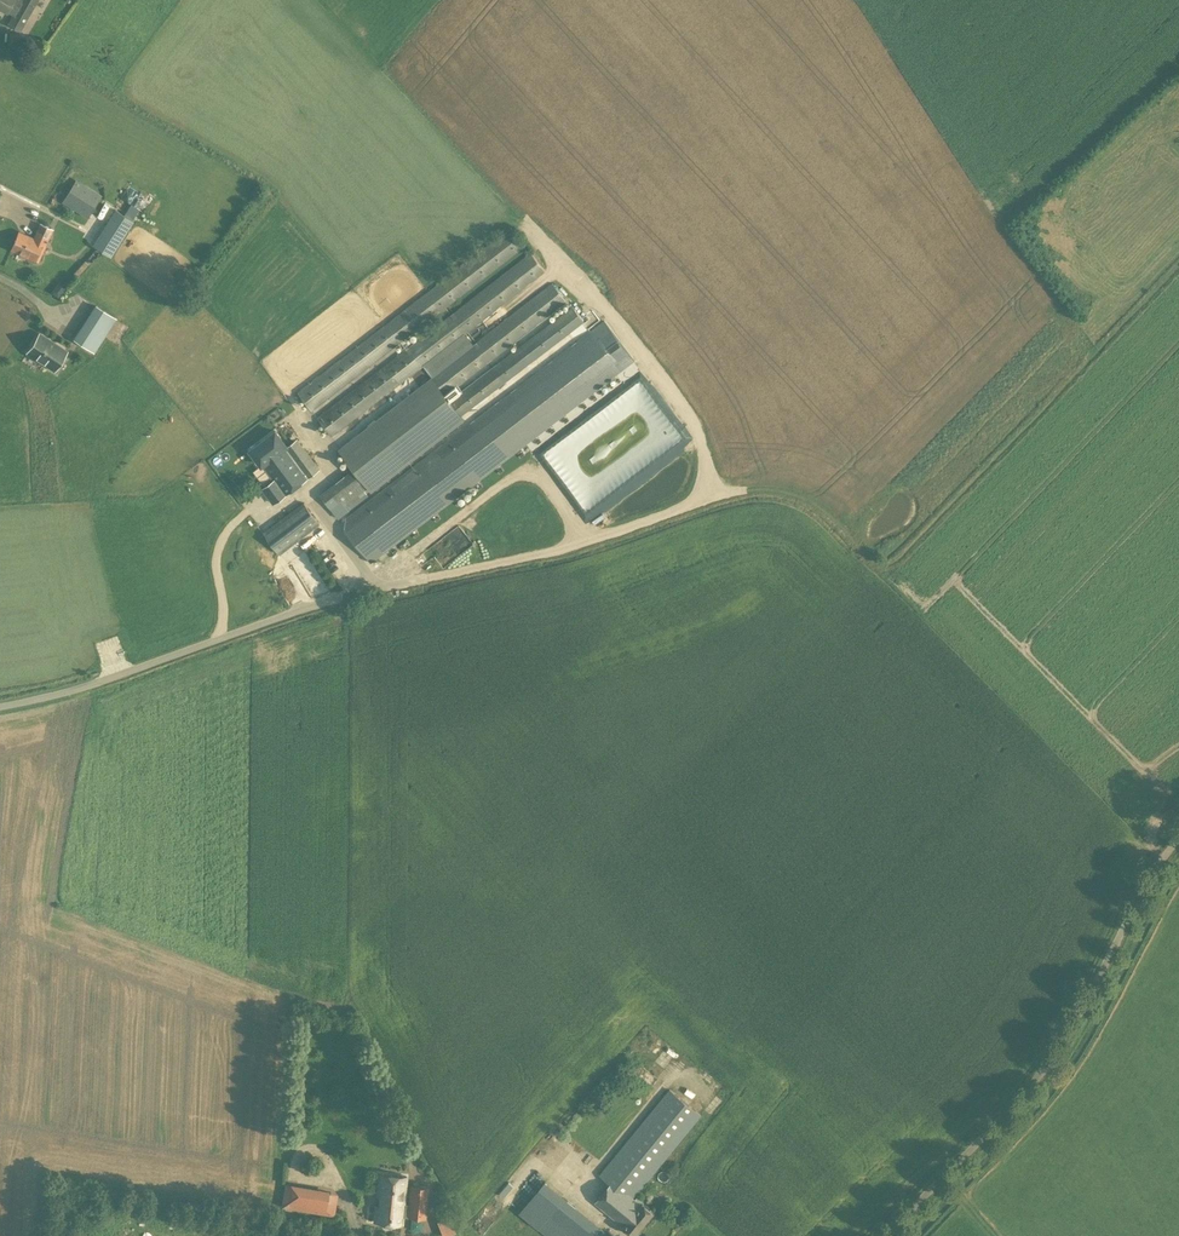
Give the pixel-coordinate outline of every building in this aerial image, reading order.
[(6,13),(7,12),(12,15),(7,24),(20,31),(30,14),(38,0),(0,0),(0,10),(6,13)] [(39,44),(26,38),(24,41),(12,34),(9,40),(22,46),(21,47),(35,54),(36,51),(39,53),(41,48),(38,47),(39,44)] [(77,182),(68,196),(78,202),(74,207),(86,215),(98,195),(77,182)] [(114,209),(91,244),(111,257),(133,221),(114,209)] [(40,223),(37,230),(33,238),(19,232),(11,250),(18,253),(14,261),(24,265),(27,257),(34,260),(41,243),(45,245),(49,236),(52,229),(40,223)] [(312,410),(525,245),(510,227),(298,392),(312,410)] [(406,349),(384,366),(317,418),(331,437),(399,385),(422,367),(545,271),(530,252),(406,349)] [(58,281),(50,291),(57,296),(65,286),(58,281)] [(552,282),(430,377),(340,448),(355,467),(319,494),(334,514),(375,483),(392,468),(461,415),(583,320),(552,282)] [(94,353),(117,318),(95,304),(72,339),(94,353)] [(346,517),(345,527),(355,539),(372,562),(634,361),(604,321),(591,331),(448,440),(388,485),(346,517)] [(54,372),(68,351),(39,332),(25,353),(54,372)] [(297,439),(286,447),(280,439),(254,459),(262,469),(262,470),(267,476),(270,474),(274,480),(255,494),(268,511),(281,500),(280,499),(320,469),(297,439)] [(280,555),(320,524),(303,502),(263,533),(280,555)] [(408,571),(423,563),(419,557),(405,565),(408,571)] [(599,1175),(610,1185),(595,1202),(624,1226),(623,1227),(634,1235),(654,1212),(637,1198),(635,1200),(634,1198),(702,1115),(669,1089),(599,1175)] [(374,1222),(401,1224),(402,1215),(408,1215),(408,1217),(425,1218),(427,1187),(410,1186),(409,1204),(403,1204),(406,1176),(378,1174),(376,1196),(380,1196),(379,1206),(375,1205),(374,1222)] [(286,1186),(283,1206),(332,1214),(335,1201),(326,1200),(327,1193),(286,1186)] [(538,1228),(548,1235),(609,1235),(595,1224),(596,1223),(564,1196),(538,1228)] [(683,1205),(676,1214),(683,1220),(690,1210),(683,1205)] [(448,1218),(438,1222),(443,1235),(444,1235),(453,1232),(448,1218)]
